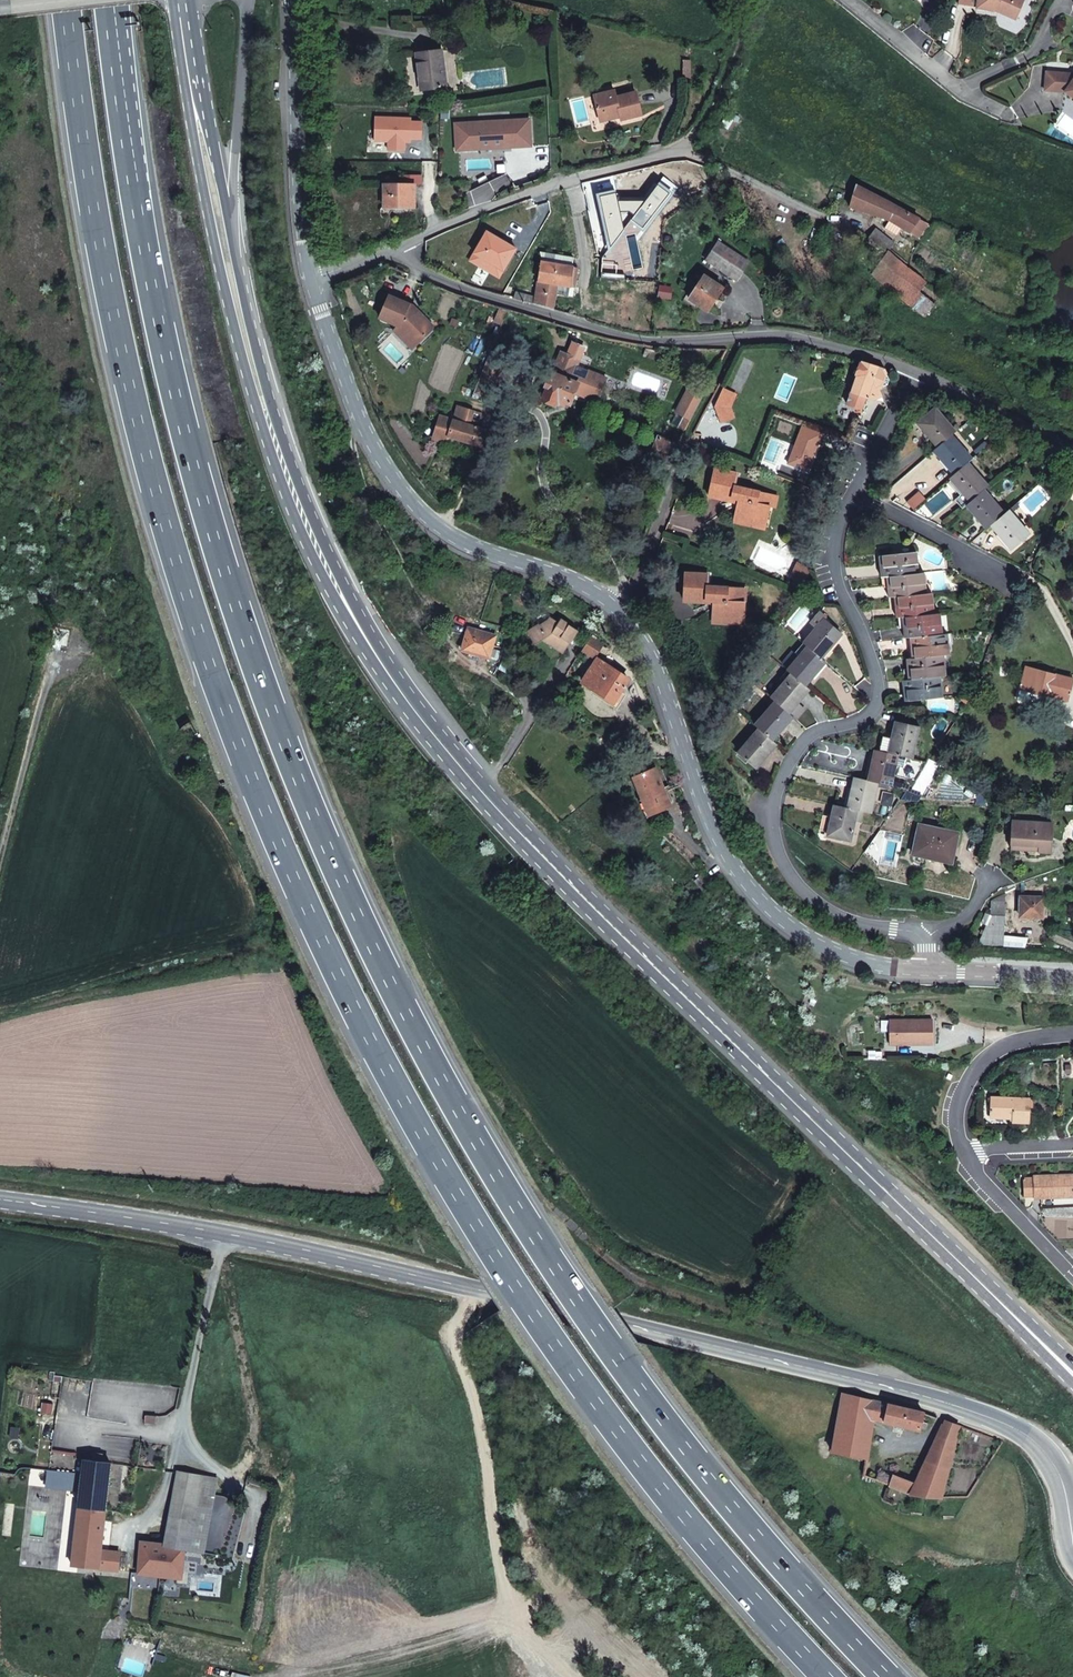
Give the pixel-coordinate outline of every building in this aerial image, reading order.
[(978,10),(1000,13),(1000,12),(1007,13),(1007,17),(1018,21),(1027,0),(979,0),(978,10)] [(462,39),(455,40),(456,50),(463,49),(462,39)] [(442,50),(417,53),(421,90),(446,87),(442,50)] [(1046,72),(1045,91),(1065,92),(1072,97),(1072,74),(1046,72)] [(641,114),(636,92),(616,97),(614,91),(594,96),(599,118),(619,113),(620,117),(621,119),(641,114)] [(449,108),(441,108),(440,119),(449,119),(449,108)] [(619,113),(599,118),(600,122),(620,117),(619,113)] [(478,123),(454,125),(456,151),(479,150),(479,140),(503,138),(503,145),(511,144),(511,148),(530,146),(529,120),(509,121),(509,122),(478,124),(478,123)] [(503,138),(479,140),(479,150),(511,148),(511,144),(503,145),(503,138)] [(422,177),(405,176),(405,185),(415,185),(422,185),(422,177)] [(415,185),(405,185),(385,185),(385,208),(414,208),(415,185)] [(887,202),(855,185),(849,206),(888,220),(918,237),(927,223),(920,219),(887,202)] [(890,242),(875,230),(868,237),(884,250),(890,242)] [(749,262),(718,241),(706,260),(737,281),(749,262)] [(625,260),(626,243),(617,243),(616,259),(602,259),(600,278),(629,279),(630,260),(625,260)] [(483,245),(469,244),(469,255),(482,256),(483,245)] [(942,296),(887,251),(884,256),(871,274),(924,317),(942,296)] [(574,257),(539,252),(541,262),(538,281),(535,297),(534,303),(553,309),(556,294),(558,284),(575,287),(578,268),(572,267),(574,257)] [(704,276),(689,298),(707,311),(723,288),(704,276)] [(558,284),(556,294),(573,297),(575,287),(558,284)] [(671,287),(661,285),(659,297),(670,299),(671,287)] [(535,297),(515,292),(514,298),(534,303),(535,297)] [(412,305),(389,296),(387,299),(411,309),(412,305)] [(417,311),(416,312),(414,313),(411,309),(387,299),(379,318),(398,325),(407,334),(405,336),(415,346),(432,329),(432,325),(420,314),(417,311)] [(407,334),(398,325),(393,330),(412,349),(415,346),(405,336),(407,334)] [(554,373),(552,372),(545,390),(546,392),(543,399),(556,405),(558,400),(570,405),(575,392),(598,402),(607,378),(604,377),(604,376),(590,369),(589,370),(578,365),(580,359),(562,352),(554,373)] [(489,353),(473,395),(488,401),(505,359),(489,353)] [(889,379),(884,369),(878,366),(862,361),(847,404),(858,408),(857,412),(861,413),(867,398),(874,401),(877,399),(876,396),(880,394),(878,390),(887,385),(889,379)] [(691,385),(687,391),(702,398),(705,392),(691,385)] [(735,396),(722,389),(719,396),(715,408),(720,422),(733,418),(729,408),(735,396)] [(671,423),(677,426),(685,430),(690,421),(702,398),(687,391),(676,412),(677,412),(671,423)] [(479,421),(470,418),(472,410),(458,406),(453,420),(440,416),(434,436),(448,441),(449,436),(472,443),(481,446),(486,430),(477,428),(479,421)] [(956,432),(936,408),(918,423),(938,447),(952,435),(956,432)] [(803,425),(788,463),(808,470),(812,459),(811,456),(812,453),(814,454),(822,433),(803,425)] [(680,443),(659,435),(650,456),(671,465),(679,446),(680,443)] [(952,435),(938,447),(934,450),(955,474),(968,462),(972,459),(952,435)] [(472,443),(449,436),(448,441),(434,436),(433,440),(470,452),(472,443)] [(968,462),(955,474),(950,478),(971,501),(984,490),(989,486),(968,462)] [(772,495),(735,486),(738,474),(715,468),(709,495),(732,501),(732,498),(739,499),(734,517),(752,521),(754,515),(767,519),(770,506),(772,495)] [(841,471),(831,468),(826,481),(837,484),(841,473),(841,471)] [(984,490),(971,501),(967,505),(987,529),(991,525),(1005,514),(984,490)] [(779,497),(772,495),(770,506),(776,508),(779,497)] [(1017,503),(1009,510),(1011,513),(1019,506),(1017,503)] [(1011,513),(1009,510),(1005,514),(991,525),(1012,549),(1029,534),(1011,513)] [(752,521),(734,517),(733,523),(751,527),(764,530),(767,519),(754,515),(752,521)] [(897,575),(915,574),(914,564),(917,564),(916,552),(884,556),(885,566),(881,567),(882,577),(891,576),(897,575)] [(794,584),(802,588),(805,580),(810,571),(811,569),(800,563),(792,577),(797,579),(794,584)] [(814,584),(810,571),(805,580),(814,584)] [(740,589),(708,587),(709,575),(685,573),(683,601),(706,602),(706,600),(713,601),(712,618),(743,620),(744,602),(738,602),(740,589)] [(898,596),(922,594),(921,584),(925,584),(923,573),(918,573),(915,574),(897,575),(891,576),(893,587),(889,587),(890,597),(895,597),(898,596)] [(893,587),(891,576),(882,577),(884,588),(889,587),(893,587)] [(814,584),(805,580),(802,588),(801,590),(809,594),(814,584)] [(925,584),(921,584),(922,594),(931,593),(931,583),(925,584)] [(922,594),(898,596),(899,607),(896,607),(897,618),(901,617),(909,616),(930,614),(929,605),(932,604),(931,593),(922,594)] [(841,634),(823,619),(825,617),(820,612),(811,623),(816,627),(803,643),(807,646),(821,658),(841,634)] [(930,614),(909,616),(910,627),(907,627),(908,638),(913,637),(925,636),(938,635),(937,625),(940,625),(939,613),(933,614),(930,614)] [(910,627),(909,616),(901,617),(902,628),(907,627),(910,627)] [(578,630),(561,619),(559,622),(551,617),(545,627),(542,629),(539,625),(527,632),(535,644),(543,640),(551,645),(552,644),(564,651),(578,630)] [(551,617),(539,625),(542,629),(545,627),(551,617)] [(496,635),(468,627),(462,650),(490,658),(496,635)] [(925,636),(913,637),(914,647),(917,647),(919,658),(940,655),(948,655),(949,655),(948,644),(952,643),(951,633),(941,634),(938,635),(925,636)] [(601,645),(590,637),(582,650),(593,657),(601,645)] [(821,658),(807,646),(803,643),(795,653),(799,656),(787,670),(791,674),(804,686),(825,662),(821,658)] [(593,657),(582,650),(580,652),(591,660),(593,657)] [(799,656),(795,653),(782,667),(787,670),(799,656)] [(945,676),(944,665),(941,665),(940,655),(919,658),(915,658),(907,659),(908,669),(912,669),(913,679),(937,677),(940,676),(945,676)] [(948,655),(940,655),(941,665),(944,665),(949,664),(948,655)] [(613,672),(614,670),(598,659),(583,682),(613,702),(628,679),(618,672),(616,674),(613,672)] [(1072,679),(1025,666),(1019,688),(1038,693),(1066,700),(1072,679)] [(913,679),(912,669),(908,669),(904,669),(905,680),(913,679)] [(804,686),(791,674),(787,670),(780,678),(784,682),(770,698),(775,701),(788,713),(809,689),(804,686)] [(905,680),(904,680),(905,690),(908,690),(909,701),(942,698),(941,686),(938,687),(937,677),(913,679),(905,680)] [(1038,693),(1019,688),(1016,698),(1035,703),(1038,693)] [(788,713),(775,701),(754,725),(758,729),(772,740),(792,717),(788,713)] [(918,728),(895,722),(892,738),(890,744),(888,752),(888,753),(898,755),(909,758),(911,758),(918,728)] [(772,740),(758,729),(738,752),(756,768),(776,744),(772,740)] [(888,752),(890,744),(892,738),(883,736),(879,750),(888,752)] [(898,755),(875,750),(872,762),(868,780),(872,781),(885,784),(890,786),(895,766),(898,755)] [(915,781),(921,771),(923,761),(919,760),(911,758),(909,758),(898,755),(895,766),(898,767),(896,777),(913,781),(915,781)] [(670,804),(655,768),(634,777),(649,813),(670,804)] [(864,779),(854,777),(847,807),(862,811),(870,813),(876,787),(884,789),(885,784),(872,781),(868,780),(864,779)] [(918,800),(922,794),(921,794),(922,794),(907,789),(900,799),(918,800)] [(892,795),(883,793),(881,803),(890,805),(892,795)] [(862,811),(847,807),(833,805),(830,817),(827,831),(826,835),(849,840),(854,821),(860,822),(862,811)] [(919,812),(910,809),(907,818),(916,820),(919,812)] [(830,817),(822,815),(819,829),(827,831),(830,817)] [(1052,823),(1013,820),(1011,844),(1011,849),(1036,851),(1051,852),(1052,823)] [(958,833),(919,824),(913,853),(946,861),(949,847),(954,848),(958,833)] [(952,862),(954,848),(949,847),(946,861),(952,862)] [(694,881),(703,892),(709,886),(700,876),(694,881)] [(1005,894),(991,901),(991,902),(1005,902),(1005,894)] [(1042,898),(1021,897),(1020,917),(1042,917),(1042,898)] [(1004,915),(1005,902),(991,902),(990,911),(987,909),(981,922),(986,925),(983,931),(982,933),(977,943),(1003,945),(1003,937),(1004,915)] [(1003,937),(1003,945),(1024,945),(1026,938),(1003,937)] [(933,1019),(889,1019),(889,1044),(933,1044),(933,1019)] [(1030,1098),(991,1097),(990,1116),(1012,1117),(1012,1121),(1029,1122),(1030,1098)] [(1034,1196),(1053,1195),(1053,1197),(1072,1196),(1072,1174),(1033,1176),(1034,1196)] [(1034,1196),(1033,1178),(1023,1178),(1024,1196),(1034,1196)] [(872,1400),(842,1392),(840,1404),(831,1451),(865,1457),(867,1458),(874,1419),(875,1413),(885,1415),(888,1403),(872,1400)] [(924,1412),(888,1403),(885,1415),(884,1421),(926,1431),(927,1423),(921,1421),(924,1412)] [(885,1415),(875,1413),(874,1419),(884,1421),(885,1415)] [(959,1426),(945,1421),(927,1461),(949,1468),(959,1426)] [(99,1568),(110,1462),(84,1459),(73,1565),(99,1568)] [(941,1497),(949,1468),(927,1461),(917,1484),(913,1493),(941,1497)] [(194,1505),(199,1474),(178,1470),(177,1472),(164,1545),(170,1546),(186,1549),(194,1505)] [(917,1484),(893,1473),(889,1485),(909,1493),(913,1493),(917,1484)] [(204,1552),(211,1508),(194,1505),(186,1549),(204,1552)] [(141,1552),(140,1552),(138,1573),(182,1578),(184,1557),(168,1555),(159,1554),(160,1543),(142,1541),(141,1552)] [(186,1549),(170,1546),(168,1555),(184,1557),(186,1549)]
